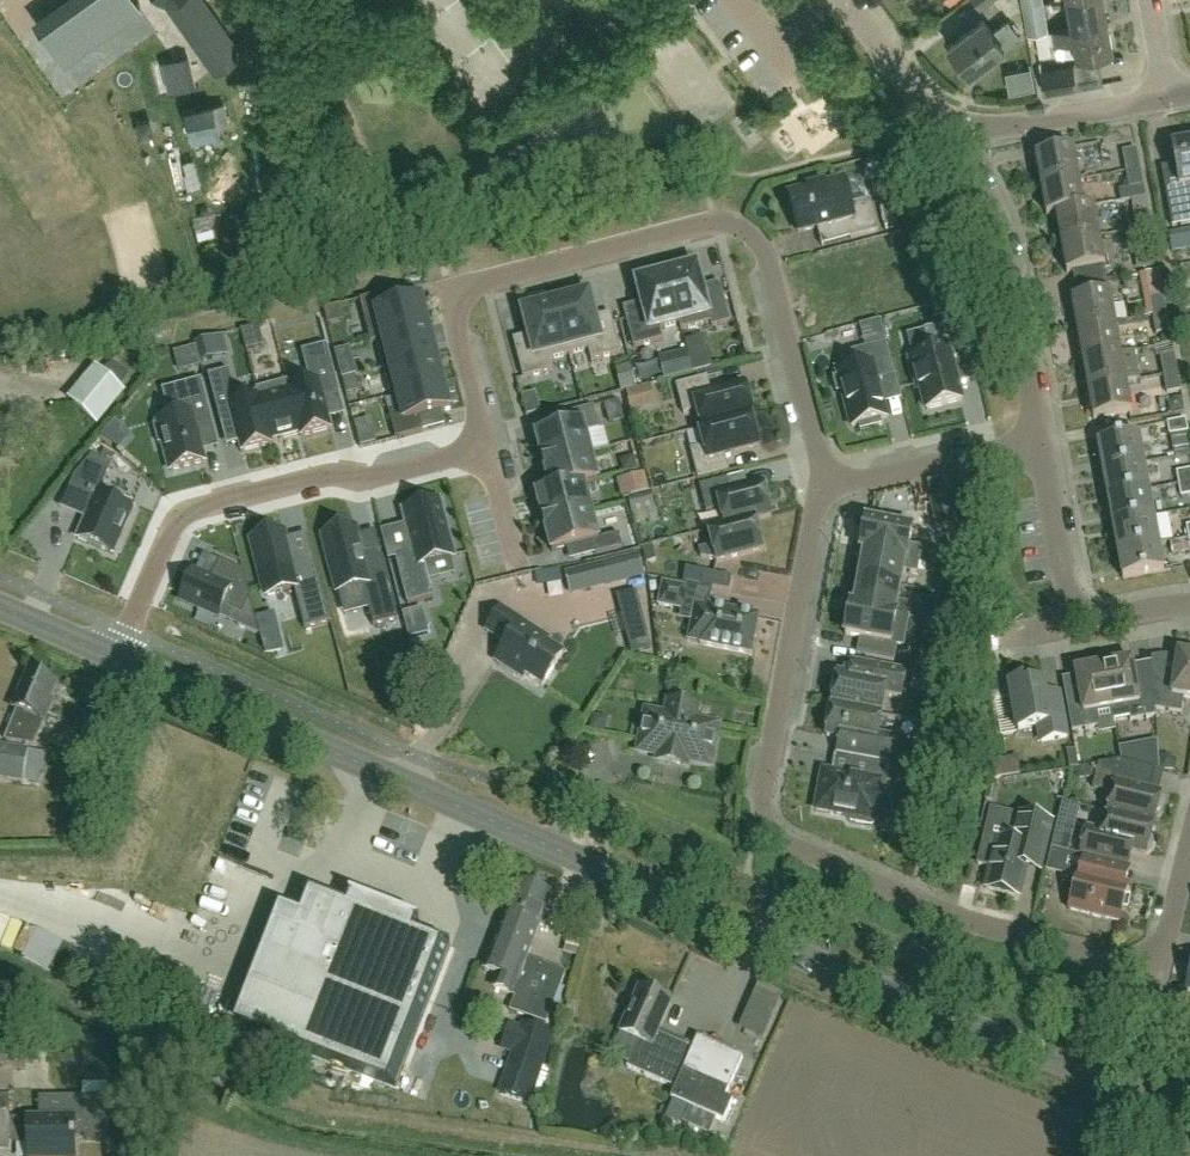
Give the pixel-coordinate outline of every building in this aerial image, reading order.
[(140,7),(135,0),(83,0),(42,29),(65,61),(140,7)] [(217,70),(238,55),(200,0),(168,0),(217,70)] [(991,0),(974,0),(980,8),(991,0)] [(1109,20),(1105,0),(1066,0),(1071,26),(1071,27),(1109,20)] [(1048,31),(1047,30),(1042,2),(1023,5),(1028,35),(1035,34),(1048,31)] [(1018,35),(1026,29),(1019,11),(1007,20),(992,32),(983,19),(948,45),(970,73),(1004,47),(1003,46),(1018,35)] [(1048,31),(1035,34),(1039,56),(1051,53),(1050,43),(1054,42),(1054,43),(1073,40),(1076,58),(1114,51),(1109,20),(1071,27),(1071,26),(1047,30),(1048,31)] [(1045,93),(1076,87),(1072,65),(1041,71),(1045,93)] [(192,141),(221,135),(214,102),(185,109),(192,141)] [(816,112),(792,128),(809,151),(832,135),(816,112)] [(1167,199),(1172,227),(1189,224),(1189,144),(1172,147),(1181,196),(1167,199)] [(1041,187),(1079,180),(1073,149),(1035,156),(1041,187)] [(1127,176),(1141,173),(1137,149),(1122,152),(1127,176)] [(1131,200),(1146,197),(1144,185),(1141,173),(1127,176),(1131,200)] [(1084,209),(1084,208),(1079,180),(1041,187),(1047,217),(1056,215),(1084,209)] [(789,196),(799,233),(846,221),(851,239),(879,232),(870,201),(851,206),(845,182),(789,196)] [(1136,223),(1150,221),(1146,197),(1131,200),(1136,223)] [(1061,244),(1099,237),(1094,207),(1084,208),(1084,209),(1056,215),(1061,244)] [(1150,221),(1136,223),(1140,248),(1154,245),(1150,221)] [(1189,247),(1189,230),(1173,233),(1176,249),(1189,247)] [(1099,237),(1061,244),(1067,274),(1105,267),(1099,237)] [(697,268),(667,276),(679,324),(681,331),(711,323),(712,328),(731,323),(724,295),(705,300),(697,268)] [(1146,274),(1145,274),(1153,316),(1167,313),(1164,295),(1159,272),(1146,274)] [(661,329),(679,324),(667,276),(637,283),(645,316),(627,321),(634,348),(664,341),(661,329)] [(569,355),(588,350),(591,361),(621,353),(613,323),(597,327),(589,296),(581,298),(580,293),(562,298),(563,303),(556,304),(569,355)] [(1077,331),(1115,324),(1110,293),(1071,300),(1077,331)] [(388,294),(360,301),(371,344),(377,342),(377,341),(429,328),(422,300),(417,301),(391,308),(388,294)] [(556,304),(549,306),(548,302),(530,306),(531,311),(524,313),(532,344),(516,349),(523,379),(553,371),(550,360),(569,355),(556,304)] [(1167,313),(1153,316),(1156,334),(1170,332),(1167,313)] [(911,359),(919,390),(921,389),(927,411),(961,402),(951,363),(969,358),(968,354),(949,324),(924,331),(931,354),(911,359)] [(1082,360),(1121,353),(1115,324),(1077,331),(1082,360)] [(259,327),(242,331),(247,351),(264,346),(259,327)] [(429,328),(377,341),(377,342),(384,369),(436,355),(433,344),(429,328)] [(209,340),(196,344),(201,362),(213,358),(209,340)] [(856,368),(838,373),(839,377),(833,379),(837,393),(842,392),(852,428),(859,426),(860,432),(882,426),(880,420),(887,419),(878,381),(895,376),(887,344),(852,353),(856,368)] [(288,385),(301,435),(300,435),(301,437),(331,429),(329,420),(324,399),(340,395),(327,345),(302,352),(309,379),(288,385)] [(196,350),(175,355),(179,371),(200,366),(196,350)] [(351,350),(335,353),(337,362),(353,358),(351,350)] [(686,351),(677,353),(683,377),(692,375),(686,351)] [(1088,390),(1126,383),(1121,353),(1082,360),(1088,390)] [(436,355),(384,369),(391,398),(397,396),(397,395),(443,383),(439,367),(436,355)] [(1178,373),(1174,355),(1160,357),(1164,376),(1178,373)] [(100,420),(132,386),(102,358),(70,392),(100,420)] [(711,358),(690,363),(692,374),(714,368),(711,358)] [(229,371),(208,376),(222,426),(234,423),(239,445),(241,453),(272,445),(271,442),(258,393),(257,393),(236,398),(229,371)] [(1178,373),(1164,376),(1167,394),(1181,391),(1178,373)] [(356,377),(344,380),(347,395),(360,392),(356,377)] [(701,380),(676,386),(684,415),(698,411),(702,428),(702,429),(751,416),(751,417),(753,416),(745,385),(712,394),(708,382),(707,378),(701,380)] [(159,426),(154,427),(159,445),(163,444),(171,472),(205,463),(202,453),(196,428),(213,423),(201,380),(162,390),(170,420),(158,423),(159,426)] [(288,382),(256,390),(257,393),(258,393),(271,442),(300,435),(301,435),(288,385),(288,382)] [(401,412),(389,415),(396,440),(424,433),(420,419),(451,411),(443,383),(397,395),(397,396),(401,412)] [(1126,383),(1088,390),(1093,420),(1132,413),(1126,383)] [(656,386),(631,394),(636,408),(660,400),(656,386)] [(619,403),(605,406),(610,424),(623,421),(619,403)] [(569,428),(536,436),(544,465),(591,453),(585,433),(599,430),(593,408),(566,415),(569,428)] [(705,447),(691,450),(698,479),(729,471),(725,455),(759,446),(751,417),(751,416),(702,429),(702,428),(700,428),(705,447)] [(1169,435),(1188,432),(1186,420),(1167,423),(1169,435)] [(1103,471),(1144,464),(1139,436),(1098,444),(1103,471)] [(591,453),(544,465),(551,492),(551,493),(584,485),(584,486),(598,482),(591,453)] [(74,479),(68,493),(93,503),(86,521),(77,540),(114,556),(136,506),(101,491),(111,467),(92,458),(92,459),(74,479)] [(1108,498),(1149,491),(1144,464),(1103,471),(1108,498)] [(651,467),(622,469),(623,492),(652,490),(651,467)] [(1189,483),(1189,470),(1176,473),(1179,485),(1189,483)] [(725,527),(771,515),(764,485),(731,493),(728,480),(700,487),(704,501),(707,513),(721,509),(725,526),(725,527)] [(1179,485),(1181,497),(1189,495),(1189,483),(1179,485)] [(551,493),(537,496),(544,524),(591,512),(584,486),(584,485),(551,493)] [(1113,525),(1154,517),(1149,491),(1108,498),(1113,525)] [(632,515),(656,509),(652,494),(629,501),(632,515)] [(414,553),(395,558),(408,605),(435,598),(426,566),(455,558),(440,503),(403,512),(414,553)] [(598,540),(591,512),(544,524),(552,553),(592,542),(595,555),(623,548),(619,535),(598,540)] [(725,527),(725,526),(709,530),(713,546),(699,550),(701,559),(717,562),(763,550),(755,521),(772,517),(771,515),(725,527)] [(1118,552),(1159,544),(1154,517),(1113,525),(1118,552)] [(861,550),(919,561),(921,550),(909,547),(913,530),(893,526),(894,521),(876,518),(875,523),(866,521),(861,550)] [(362,587),(369,611),(373,627),(399,620),(383,557),(364,561),(358,538),(356,529),(323,538),(338,593),(362,587)] [(331,623),(314,560),(293,565),(286,541),(284,534),(251,542),(266,598),(294,590),(305,630),(331,623)] [(1159,544),(1118,552),(1123,579),(1164,572),(1159,544)] [(917,573),(919,561),(861,550),(861,552),(865,552),(860,579),(898,587),(901,570),(917,573)] [(641,554),(602,564),(608,587),(647,577),(641,554)] [(193,571),(180,602),(219,619),(224,608),(243,616),(251,600),(243,572),(219,562),(212,579),(193,571)] [(957,588),(961,568),(946,565),(942,585),(957,588)] [(731,592),(733,579),(705,574),(703,587),(731,592)] [(896,602),(898,587),(860,579),(855,607),(851,606),(851,607),(898,615),(895,631),(907,633),(912,605),(896,602)] [(681,612),(686,588),(663,583),(658,607),(681,612)] [(623,617),(642,612),(637,592),(618,597),(623,617)] [(243,616),(238,627),(260,636),(251,600),(243,616)] [(949,626),(954,605),(938,602),(933,623),(949,626)] [(753,657),(761,616),(696,603),(687,643),(753,657)] [(892,644),(895,631),(898,615),(851,607),(845,636),(868,640),(865,657),(894,662),(897,645),(892,644)] [(542,686),(563,654),(547,643),(549,639),(501,608),(486,631),(507,644),(496,662),(514,674),(517,670),(542,686)] [(422,610),(403,615),(409,639),(428,634),(422,610)] [(283,650),(277,628),(261,632),(267,654),(283,650)] [(652,650),(647,631),(628,636),(633,655),(652,650)] [(1143,659),(1154,658),(1153,637),(1142,638),(1143,659)] [(1178,653),(1175,674),(1152,677),(1153,686),(1155,717),(1156,717),(1156,710),(1181,714),(1184,698),(1189,699),(1189,655),(1178,653)] [(1155,717),(1153,686),(1137,689),(1132,661),(1104,666),(1111,709),(1113,709),(1115,720),(1130,718),(1130,721),(1155,717)] [(835,694),(832,706),(881,715),(885,697),(901,700),(907,671),(876,666),(856,662),(853,679),(838,676),(837,680),(834,682),(832,690),(835,694)] [(1096,712),(1111,709),(1104,666),(1075,672),(1080,699),(1066,702),(1072,732),(1098,727),(1096,712)] [(34,746),(53,701),(50,700),(57,683),(29,671),(13,709),(19,711),(6,742),(34,746)] [(1041,678),(1010,684),(1018,730),(1039,726),(1042,742),(1067,737),(1061,707),(1059,693),(1045,696),(1041,678)] [(697,711),(698,709),(669,703),(669,705),(670,705),(667,717),(647,714),(640,751),(660,755),(658,762),(687,767),(688,760),(710,765),(718,727),(694,722),(696,710),(697,711)] [(826,721),(825,730),(827,733),(827,737),(841,739),(838,755),(851,758),(891,766),(891,765),(889,765),(894,737),(878,734),(881,715),(832,706),(830,719),(826,721)] [(96,748),(100,736),(85,730),(80,743),(96,748)] [(606,780),(628,768),(614,743),(592,755),(606,780)] [(21,783),(23,783),(27,759),(28,753),(28,751),(0,746),(0,779),(21,783)] [(887,783),(891,766),(851,758),(848,775),(824,771),(817,809),(846,814),(850,820),(872,824),(878,820),(878,817),(902,822),(907,794),(892,792),(894,784),(887,783)] [(1098,765),(1093,788),(1113,793),(1108,814),(1153,825),(1156,813),(1161,810),(1163,802),(1160,798),(1161,795),(1129,787),(1134,764),(1121,761),(1098,765)] [(1087,827),(1080,856),(1081,856),(1098,861),(1098,860),(1106,863),(1106,862),(1112,864),(1113,863),(1129,867),(1133,852),(1146,855),(1147,852),(1151,849),(1153,841),(1151,837),(1153,825),(1108,814),(1103,831),(1087,827)] [(987,825),(977,869),(989,872),(985,889),(1019,897),(1026,868),(1040,871),(1052,823),(1020,815),(1019,818),(1015,832),(987,825)] [(1052,849),(1047,871),(1076,879),(1069,910),(1120,923),(1129,885),(1127,885),(1132,868),(1129,867),(1113,863),(1112,864),(1106,862),(1106,863),(1098,860),(1098,861),(1081,856),(1080,856),(1052,849)] [(498,936),(531,948),(552,896),(518,883),(498,936)] [(300,916),(254,1034),(396,1089),(451,947),(414,933),(417,923),(419,924),(420,922),(350,895),(349,897),(351,897),(347,907),(309,892),(300,916)] [(526,962),(531,948),(498,936),(485,970),(500,976),(495,988),(521,998),(518,1006),(514,1004),(511,1012),(546,1023),(565,974),(540,964),(539,967),(526,962)] [(694,1047),(658,1031),(671,1003),(640,989),(620,1034),(639,1042),(627,1068),(675,1089),(670,1100),(724,1124),(734,1101),(726,1098),(744,1058),(698,1038),(694,1047)] [(552,1035),(524,1026),(522,1032),(523,1032),(525,1027),(535,1030),(527,1056),(515,1052),(510,1067),(539,1076),(552,1035)] [(32,1048),(0,1039),(0,1065),(25,1071),(32,1048)] [(9,1096),(0,1096),(0,1150),(10,1150),(10,1144),(28,1143),(28,1155),(76,1155),(75,1138),(85,1138),(85,1142),(107,1142),(107,1097),(39,1098),(39,1119),(10,1119),(9,1096)]
